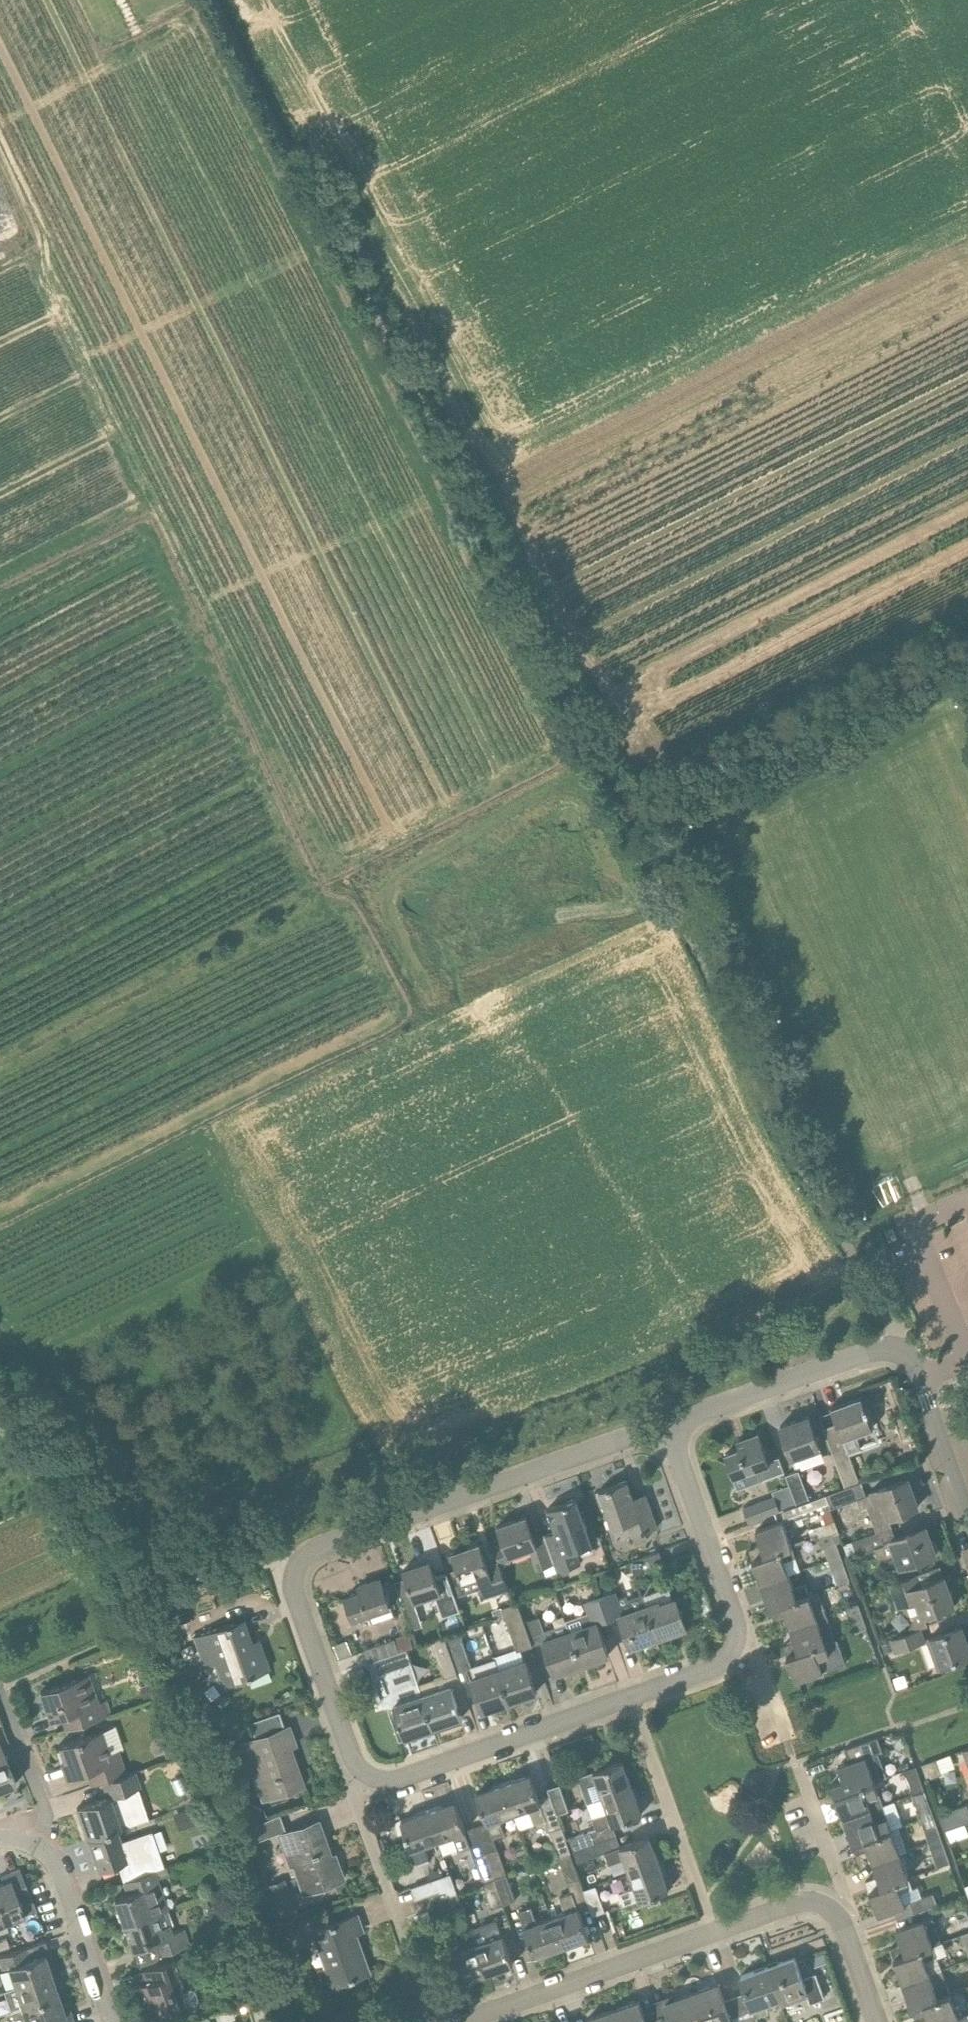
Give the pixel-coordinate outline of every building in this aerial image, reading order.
[(833,1452),(845,1488),(859,1483),(849,1453),(862,1449),(856,1434),(873,1428),(861,1396),(830,1407),(831,1410),(832,1410),(837,1423),(824,1428),(833,1452)] [(780,1426),(792,1457),(796,1467),(823,1457),(819,1447),(820,1447),(808,1416),(780,1426)] [(733,1477),(759,1467),(763,1479),(784,1472),(778,1456),(768,1460),(759,1434),(737,1442),(739,1449),(725,1454),(733,1477)] [(791,1490),(797,1506),(809,1501),(798,1471),(786,1475),(791,1490)] [(867,1507),(876,1532),(892,1526),(888,1518),(919,1507),(918,1505),(917,1506),(908,1480),(909,1479),(909,1478),(872,1491),(873,1493),(866,1495),(861,1482),(859,1483),(845,1488),(826,1495),(829,1502),(831,1508),(857,1499),(860,1509),(867,1507)] [(627,1524),(628,1527),(631,1537),(632,1537),(635,1544),(648,1540),(645,1532),(657,1527),(649,1502),(636,1507),(627,1481),(599,1490),(613,1529),(627,1524)] [(809,1501),(797,1506),(782,1511),(785,1518),(821,1505),(829,1502),(826,1495),(809,1501)] [(774,1496),(763,1501),(744,1507),(749,1523),(780,1512),(774,1496)] [(576,1499),(548,1509),(556,1531),(544,1535),(554,1564),(553,1564),(556,1573),(558,1572),(560,1577),(570,1574),(568,1569),(582,1564),(577,1550),(593,1544),(576,1499)] [(829,1502),(821,1505),(824,1510),(821,1511),(825,1525),(834,1522),(830,1509),(831,1509),(831,1508),(829,1502)] [(511,1561),(510,1556),(532,1548),(540,1569),(553,1564),(554,1564),(544,1535),(534,1539),(526,1516),(498,1526),(505,1545),(494,1548),(499,1565),(511,1561)] [(784,1522),(756,1531),(761,1545),(749,1550),(753,1560),(792,1546),(784,1522)] [(896,1537),(892,1526),(876,1532),(877,1533),(852,1541),(857,1554),(875,1548),(877,1554),(884,1557),(896,1554),(901,1566),(936,1554),(926,1526),(896,1537)] [(836,1544),(841,1542),(837,1530),(832,1532),(820,1536),(824,1548),(836,1544)] [(478,1578),(484,1597),(507,1589),(498,1563),(488,1567),(480,1543),(452,1553),(458,1569),(447,1573),(452,1587),(478,1578)] [(840,1556),(836,1544),(824,1548),(828,1560),(840,1556)] [(796,1556),(792,1546),(753,1560),(761,1585),(790,1575),(790,1574),(801,1570),(796,1556)] [(660,1551),(641,1559),(631,1563),(635,1576),(665,1563),(660,1551)] [(832,1572),(845,1568),(840,1556),(828,1560),(832,1572)] [(461,1611),(452,1587),(447,1573),(436,1577),(435,1573),(434,1573),(430,1561),(403,1571),(413,1600),(428,1595),(429,1598),(441,1605),(445,1603),(449,1615),(460,1611),(461,1611)] [(837,1584),(849,1580),(845,1568),(832,1572),(837,1584)] [(899,1607),(904,1605),(906,1611),(916,1616),(923,1614),(923,1615),(954,1605),(944,1577),(921,1585),(917,1574),(890,1583),(899,1607)] [(761,1585),(770,1609),(810,1595),(809,1594),(806,1584),(794,1588),(790,1575),(761,1585)] [(353,1619),(370,1613),(373,1622),(394,1615),(381,1578),(358,1586),(360,1592),(346,1597),(353,1619)] [(641,1594),(657,1638),(686,1628),(676,1598),(673,1599),(668,1587),(645,1595),(645,1593),(641,1594)] [(627,1595),(618,1598),(615,1591),(600,1597),(608,1619),(619,1616),(631,1647),(657,1638),(641,1594),(628,1599),(627,1595)] [(810,1595),(770,1609),(773,1619),(785,1615),(790,1630),(827,1617),(818,1591),(809,1594),(810,1595)] [(565,1621),(566,1623),(581,1665),(609,1655),(597,1623),(608,1619),(600,1597),(585,1602),(589,1612),(565,1621)] [(524,1624),(525,1623),(517,1602),(502,1607),(517,1651),(532,1646),(524,1624)] [(168,1612),(175,1630),(196,1622),(189,1604),(168,1612)] [(845,1609),(850,1623),(862,1619),(858,1605),(845,1609)] [(939,1610),(928,1614),(931,1622),(942,1618),(939,1610)] [(783,1646),(787,1657),(835,1640),(835,1639),(827,1617),(790,1630),(794,1642),(783,1646)] [(524,1624),(532,1646),(532,1647),(543,1643),(555,1674),(581,1665),(566,1623),(544,1631),(539,1618),(525,1623),(524,1624)] [(866,1628),(862,1619),(850,1623),(854,1632),(866,1628)] [(229,1624),(194,1636),(203,1659),(217,1654),(227,1682),(246,1676),(247,1677),(269,1670),(260,1646),(253,1648),(243,1621),(230,1626),(229,1624)] [(939,1666),(967,1656),(967,1644),(962,1626),(930,1638),(939,1666)] [(445,1636),(457,1672),(472,1667),(462,1639),(464,1630),(445,1636)] [(920,1630),(892,1640),(896,1652),(924,1642),(920,1630)] [(409,1635),(383,1644),(365,1650),(369,1663),(407,1650),(407,1649),(414,1647),(409,1635)] [(420,1686),(434,1727),(462,1717),(456,1700),(466,1696),(457,1672),(445,1636),(431,1641),(443,1675),(432,1679),(433,1681),(420,1686)] [(837,1639),(835,1639),(835,1640),(787,1657),(795,1681),(840,1665),(845,1663),(837,1639)] [(893,1651),(890,1642),(882,1645),(885,1654),(893,1651)] [(407,1650),(369,1663),(374,1676),(411,1663),(407,1650)] [(509,1701),(537,1692),(526,1661),(499,1671),(509,1701)] [(472,1680),(482,1711),(509,1701),(499,1671),(472,1680)] [(58,1718),(63,1733),(106,1717),(101,1703),(97,1704),(88,1675),(41,1691),(51,1721),(58,1718)] [(388,1691),(393,1705),(400,1724),(401,1724),(405,1737),(434,1727),(420,1686),(418,1681),(388,1691)] [(154,1697),(150,1685),(139,1688),(142,1700),(154,1697)] [(126,1774),(117,1750),(123,1748),(115,1726),(101,1731),(59,1745),(64,1761),(61,1762),(66,1778),(86,1771),(91,1786),(103,1782),(126,1774)] [(270,1797),(303,1785),(293,1757),(289,1758),(286,1749),(296,1746),(289,1727),(246,1742),(255,1766),(259,1764),(270,1797)] [(230,1731),(219,1736),(224,1749),(235,1745),(230,1731)] [(886,1777),(877,1752),(882,1750),(877,1737),(845,1749),(850,1762),(838,1767),(843,1780),(831,1785),(835,1795),(883,1778),(886,1777)] [(180,1757),(175,1738),(161,1742),(166,1761),(180,1757)] [(16,1784),(0,1745),(0,1790),(16,1784)] [(936,1759),(921,1764),(927,1779),(942,1774),(936,1759)] [(598,1784),(603,1798),(632,1788),(623,1760),(593,1771),(577,1777),(581,1790),(598,1784)] [(903,1771),(907,1783),(920,1778),(916,1766),(903,1771)] [(134,1771),(126,1774),(103,1782),(108,1798),(77,1809),(88,1841),(118,1831),(148,1820),(138,1789),(140,1788),(134,1771)] [(533,1825),(546,1820),(538,1799),(539,1799),(531,1775),(504,1784),(514,1813),(528,1808),(533,1825)] [(844,1819),(894,1801),(900,1799),(896,1789),(891,1787),(887,1789),(883,1778),(835,1795),(844,1819)] [(924,1790),(920,1778),(907,1783),(912,1794),(924,1790)] [(486,1822),(488,1822),(494,1838),(506,1834),(500,1818),(514,1813),(504,1784),(476,1794),(486,1822)] [(548,1789),(550,1795),(556,1815),(558,1814),(569,1810),(560,1785),(548,1789)] [(566,1840),(570,1851),(595,1842),(596,1843),(617,1836),(613,1825),(642,1815),(632,1788),(603,1798),(608,1812),(592,1817),(591,1817),(595,1830),(566,1840)] [(912,1794),(924,1830),(937,1826),(924,1790),(912,1794)] [(459,1851),(470,1847),(464,1830),(465,1829),(455,1801),(428,1811),(438,1840),(439,1840),(444,1854),(458,1849),(459,1851)] [(903,1826),(894,1801),(844,1819),(852,1843),(899,1827),(903,1826)] [(939,1814),(945,1831),(967,1822),(967,1807),(967,1804),(939,1814)] [(261,1817),(257,1806),(245,1811),(249,1821),(261,1817)] [(173,1814),(179,1830),(197,1823),(192,1808),(173,1814)] [(438,1840),(428,1811),(401,1820),(411,1850),(412,1850),(418,1866),(431,1861),(425,1844),(438,1840)] [(334,1865),(318,1820),(282,1833),(304,1894),(343,1879),(338,1864),(334,1865)] [(942,1841),(937,1826),(924,1830),(930,1846),(942,1841)] [(566,1840),(562,1827),(549,1831),(558,1855),(570,1851),(566,1840)] [(908,1851),(899,1827),(852,1843),(856,1854),(868,1850),(873,1864),(901,1853),(908,1851)] [(119,1865),(124,1881),(164,1868),(164,1867),(163,1866),(180,1860),(176,1847),(159,1852),(152,1831),(122,1841),(118,1831),(88,1841),(99,1872),(119,1865)] [(624,1859),(629,1873),(659,1862),(649,1836),(619,1847),(604,1853),(608,1865),(624,1859)] [(950,1863),(942,1841),(930,1846),(937,1867),(950,1863)] [(600,1855),(596,1843),(595,1842),(570,1851),(575,1864),(600,1855)] [(498,1849),(497,1849),(486,1853),(494,1879),(507,1874),(498,1849)] [(558,1855),(568,1882),(580,1878),(575,1864),(570,1851),(558,1855)] [(474,1857),(483,1883),(494,1879),(486,1853),(474,1857)] [(866,1881),(870,1891),(910,1876),(901,1853),(873,1864),(877,1876),(866,1881)] [(659,1862),(629,1873),(634,1888),(619,1893),(623,1906),(639,1900),(640,1900),(669,1890),(659,1862)] [(114,1898),(123,1925),(168,1910),(157,1879),(169,1875),(167,1866),(164,1867),(164,1868),(124,1881),(128,1894),(114,1898)] [(31,1896),(20,1869),(1,1877),(3,1883),(0,1884),(0,1911),(5,1924),(25,1915),(19,1901),(31,1896)] [(458,1892),(451,1873),(425,1883),(403,1890),(407,1902),(428,1894),(429,1895),(439,1891),(442,1898),(458,1892)] [(494,1879),(503,1905),(516,1900),(507,1874),(494,1879)] [(906,1906),(901,1892),(913,1887),(910,1876),(870,1891),(878,1916),(893,1910),(906,1906)] [(492,1908),(503,1905),(494,1879),(483,1883),(492,1908)] [(613,1880),(600,1883),(605,1903),(618,1900),(613,1880)] [(605,1911),(598,1892),(596,1885),(584,1890),(593,1916),(605,1911)] [(434,1908),(444,1904),(442,1898),(439,1891),(429,1895),(434,1908)] [(438,1920),(465,1911),(458,1892),(442,1898),(444,1904),(434,1908),(438,1920)] [(578,1908),(577,1909),(571,1892),(560,1896),(566,1912),(552,1917),(562,1947),(589,1937),(578,1908)] [(933,1893),(922,1897),(910,1901),(914,1913),(937,1905),(933,1893)] [(289,1900),(277,1905),(281,1917),(294,1912),(289,1900)] [(562,1947),(552,1917),(537,1922),(531,1906),(519,1911),(525,1927),(524,1928),(534,1957),(562,1947)] [(172,1920),(168,1910),(123,1925),(132,1951),(156,1943),(161,1956),(189,1946),(183,1929),(172,1933),(169,1924),(170,1924),(172,1920)] [(362,1931),(356,1915),(313,1930),(319,1946),(324,1944),(332,1966),(320,1971),(326,1988),(368,1973),(354,1934),(362,1931)] [(933,1945),(941,1942),(932,1918),(925,1921),(897,1930),(902,1945),(890,1949),(894,1959),(933,1945)] [(476,1944),(486,1974),(513,1964),(504,1935),(503,1936),(497,1919),(485,1923),(490,1939),(476,1944)] [(237,1921),(228,1924),(233,1938),(242,1934),(237,1921)] [(293,1921),(283,1925),(287,1936),(297,1932),(293,1921)] [(457,1934),(444,1938),(449,1954),(459,1983),(486,1974),(476,1944),(462,1949),(457,1934)] [(9,1947),(6,1939),(0,1942),(0,1950),(9,1947)] [(26,1948),(25,1947),(0,1956),(0,1963),(2,1969),(8,1967),(15,1987),(15,1988),(51,1975),(45,1956),(49,1954),(45,1941),(26,1948)] [(950,1966),(941,1942),(933,1945),(894,1959),(902,1983),(930,1973),(950,1966)] [(812,1960),(815,1969),(828,1964),(825,1955),(812,1960)] [(816,1973),(803,1978),(795,1957),(768,1967),(779,1998),(780,2003),(807,1993),(810,2003),(825,1998),(816,1973)] [(195,1991),(190,1988),(179,1958),(148,1968),(152,1979),(133,1986),(140,2005),(147,2002),(152,2016),(184,2005),(186,2010),(196,2006),(199,2000),(195,1991)] [(779,1998),(768,1967),(740,1976),(754,2019),(767,2014),(764,2004),(779,1998)] [(902,1983),(911,2007),(950,1993),(947,1982),(935,1986),(930,1973),(902,1983)] [(58,1994),(51,1975),(15,1988),(15,1987),(4,1991),(11,2011),(58,1994)] [(691,1994),(701,2021),(731,2021),(719,1984),(691,1994)] [(950,1993),(911,2007),(915,2018),(926,2014),(929,2021),(946,2021),(959,2017),(950,1993)] [(67,2002),(61,2004),(58,1994),(11,2011),(14,2020),(20,2018),(21,2021),(74,2021),(67,2002)] [(658,2019),(659,2021),(701,2021),(691,1994),(665,2003),(669,2015),(658,2019)] [(640,2001),(614,2010),(618,2021),(647,2021),(640,2001)] [(614,2010),(586,2020),(587,2021),(618,2021),(614,2010)]
